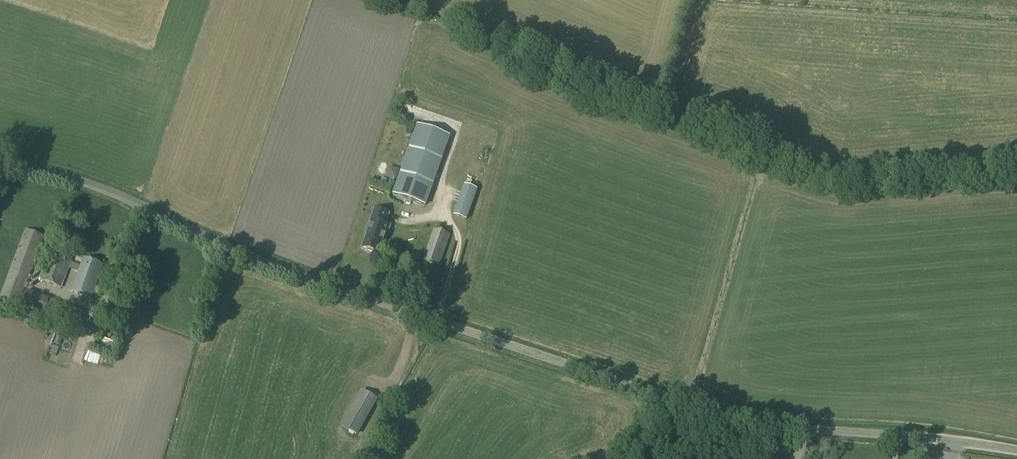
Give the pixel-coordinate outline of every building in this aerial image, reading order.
[(449,137),(417,126),(393,194),(425,206),(449,137)] [(470,207),(458,203),(454,216),(466,220),(470,207)] [(405,208),(403,216),(411,218),(413,210),(405,208)] [(367,233),(362,248),(367,249),(368,251),(372,252),(373,252),(378,253),(382,244),(381,244),(383,239),(385,239),(388,231),(383,229),(388,214),(374,209),(366,233),(367,233)] [(0,297),(0,301),(20,308),(26,290),(25,290),(45,236),(25,229),(0,297)] [(434,230),(423,260),(439,266),(449,235),(434,230)] [(52,249),(41,281),(62,288),(70,267),(75,269),(74,271),(78,273),(71,291),(91,298),(93,294),(97,296),(100,288),(95,287),(103,265),(84,258),(81,266),(75,264),(78,257),(74,255),(73,257),(52,249)] [(133,280),(129,291),(133,293),(135,290),(139,291),(142,284),(133,280)] [(26,290),(20,308),(43,316),(44,313),(50,299),(26,290)] [(50,299),(44,313),(78,326),(83,312),(50,299)] [(113,300),(110,308),(123,313),(125,305),(113,300)] [(104,342),(101,347),(105,349),(104,352),(111,356),(115,348),(104,342)] [(362,392),(342,427),(356,434),(375,399),(362,392)]
